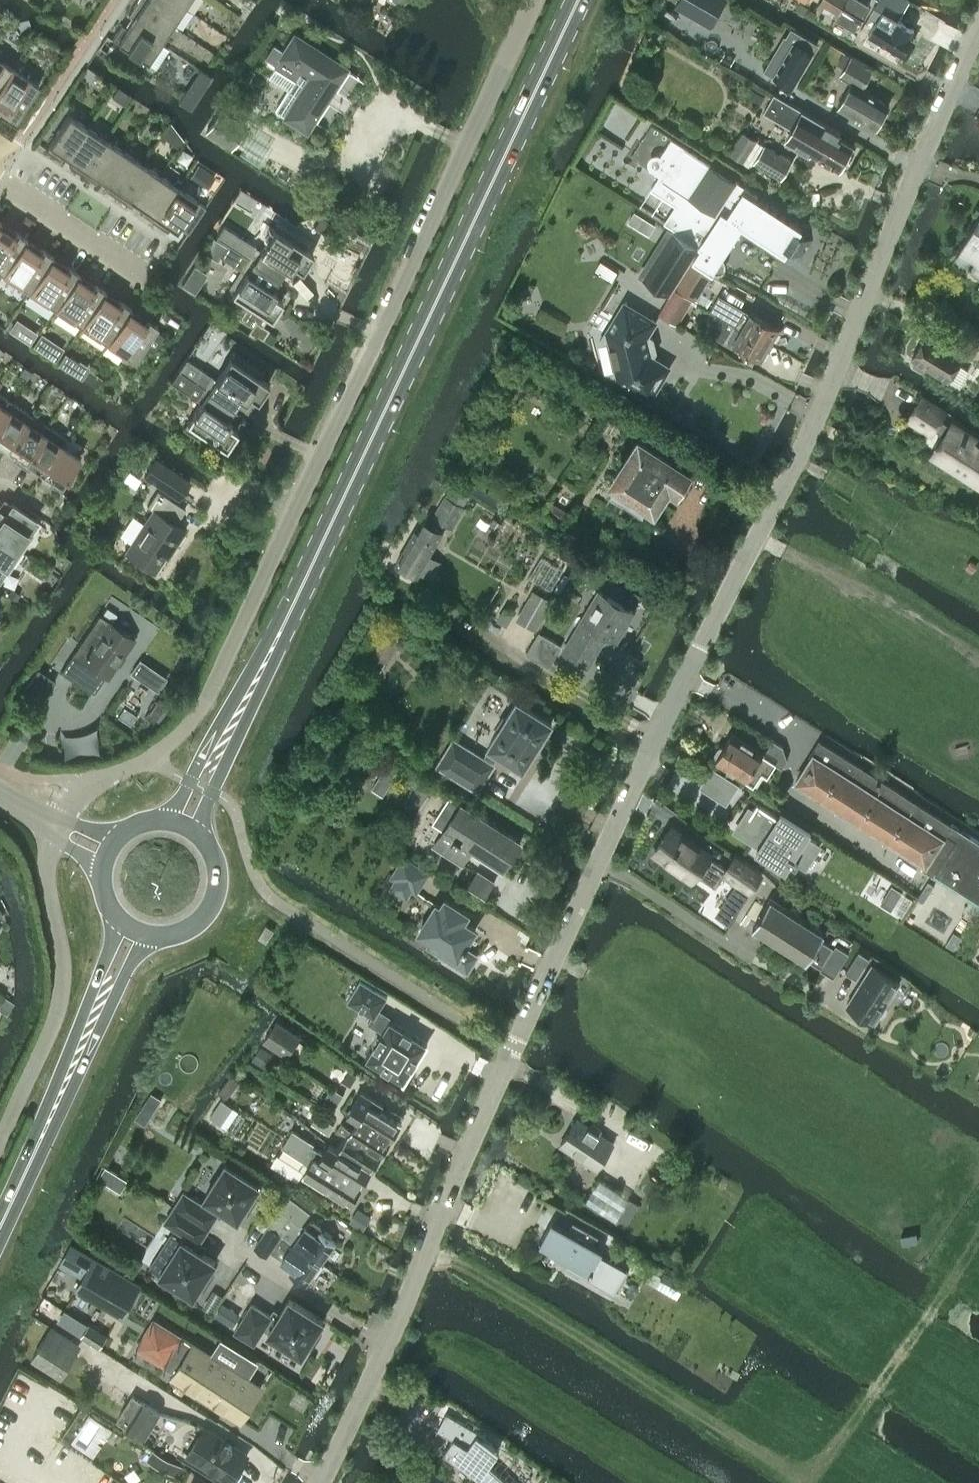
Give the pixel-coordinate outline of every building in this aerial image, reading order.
[(137,0),(128,14),(133,17),(129,22),(159,42),(172,23),(137,0)] [(172,23),(184,5),(176,0),(137,0),(172,23)] [(710,28),(726,0),(680,0),(675,8),(710,28)] [(817,3),(836,15),(845,0),(819,0),(817,3)] [(836,15),(855,26),(870,2),(867,0),(845,0),(836,15)] [(868,34),(905,55),(914,38),(910,36),(914,29),(898,19),(909,0),(878,0),(868,16),(876,21),(868,34)] [(146,61),(159,42),(129,22),(126,27),(121,24),(112,38),(146,61)] [(784,34),(764,69),(773,75),(774,74),(793,85),(818,42),(801,32),(791,27),(786,35),(784,34)] [(275,64),(274,66),(294,79),(288,89),(274,109),(285,116),(306,130),(346,68),(294,35),(284,51),(281,56),(275,64)] [(275,45),(267,58),(275,64),(281,56),(284,51),(275,45)] [(889,104),(861,88),(872,68),(851,56),(840,76),(852,82),(837,106),(875,128),(889,104)] [(11,67),(0,59),(0,84),(11,67)] [(15,119),(38,84),(11,67),(0,84),(0,108),(5,111),(4,112),(15,119)] [(95,72),(87,67),(79,78),(87,83),(95,72)] [(193,111),(200,100),(184,89),(176,100),(193,111)] [(786,139),(809,153),(811,150),(839,167),(840,166),(846,165),(850,159),(847,154),(853,144),(838,135),(840,132),(774,92),(764,110),(793,128),(786,139)] [(205,132),(227,147),(242,124),(220,110),(205,132)] [(67,157),(87,126),(68,114),(45,149),(59,158),(62,154),(67,157)] [(81,173),(104,138),(87,126),(67,157),(72,160),(68,165),(81,173)] [(756,139),(743,131),(731,153),(744,160),(756,139)] [(650,158),(650,161),(651,164),(653,166),(661,171),(652,185),(677,201),(664,221),(701,245),(700,246),(692,258),(712,271),(718,272),(723,270),(726,266),(726,260),(723,256),(719,253),(741,220),(787,250),(790,246),(803,254),(814,237),(800,229),(803,225),(757,195),(758,194),(680,143),(672,137),(661,154),(658,153),(655,153),(653,154),(651,156),(650,158)] [(102,180),(122,150),(104,138),(81,173),(95,182),(98,178),(102,180)] [(754,161),(782,177),(793,160),(765,144),(754,161)] [(122,150),(102,180),(108,184),(104,189),(116,197),(140,162),(122,150)] [(140,162),(116,197),(131,206),(134,202),(139,205),(159,174),(140,162)] [(205,167),(199,163),(191,176),(197,180),(205,167)] [(159,174),(139,205),(144,208),(140,213),(154,222),(177,187),(159,174)] [(177,187),(154,222),(167,230),(170,226),(176,229),(178,226),(188,232),(205,206),(196,200),(196,199),(177,187)] [(956,256),(978,270),(978,219),(956,256)] [(0,222),(0,271),(3,272),(25,239),(26,239),(27,238),(16,231),(15,232),(0,222)] [(255,245),(248,257),(278,276),(285,266),(289,268),(292,264),(302,270),(313,253),(303,247),(306,241),(282,225),(277,222),(260,248),(255,245)] [(670,293),(692,258),(700,246),(672,229),(643,276),(670,293)] [(41,249),(26,239),(25,239),(3,272),(29,290),(51,256),(52,257),(53,256),(42,248),(41,249)] [(228,244),(220,255),(241,269),(245,272),(228,298),(244,308),(239,317),(252,325),(255,320),(262,324),(267,315),(271,318),(282,300),(272,294),(275,290),(271,287),(278,276),(248,257),(228,244)] [(67,267),(52,257),(51,256),(29,290),(55,307),(77,273),(78,274),(79,273),(68,266),(67,267)] [(696,299),(711,274),(691,262),(675,287),(696,299)] [(94,283),(93,284),(78,274),(77,273),(55,307),(81,324),(103,291),(104,291),(105,290),(94,283)] [(659,313),(677,324),(692,299),(674,288),(659,313)] [(120,300),(119,301),(104,291),(103,291),(81,324),(107,342),(129,308),(130,309),(131,307),(120,300)] [(711,309),(710,309),(716,313),(716,312),(732,322),(769,344),(779,328),(751,312),(748,318),(738,313),(742,307),(719,294),(711,309)] [(626,301),(606,332),(612,354),(610,355),(611,359),(613,358),(616,373),(627,379),(626,381),(629,383),(630,381),(649,393),(666,366),(651,357),(645,332),(654,318),(626,301)] [(146,317),(145,319),(130,309),(129,308),(107,342),(134,359),(143,346),(152,351),(163,334),(154,329),(157,325),(146,317)] [(716,313),(706,330),(727,342),(729,339),(733,341),(732,342),(761,358),(769,344),(732,322),(716,312),(716,313)] [(915,365),(922,369),(925,368),(926,366),(948,379),(964,354),(927,331),(912,357),(916,360),(915,365)] [(268,383),(259,377),(262,372),(233,352),(216,378),(185,358),(178,369),(233,406),(240,396),(244,399),(247,394),(257,400),(268,383)] [(230,420),(226,417),(233,406),(178,369),(170,381),(200,401),(183,427),(213,446),(216,441),(225,448),(237,430),(227,424),(230,420)] [(12,401),(0,393),(0,419),(12,401)] [(935,428),(941,419),(945,411),(922,396),(908,418),(931,433),(935,428)] [(6,449),(30,413),(12,401),(0,419),(0,445),(6,449)] [(14,460),(21,465),(48,425),(30,413),(6,449),(17,456),(14,460)] [(944,434),(931,454),(978,484),(978,439),(951,422),(950,424),(941,419),(935,428),(944,434)] [(61,444),(66,437),(48,425),(21,465),(28,470),(31,466),(42,473),(61,444)] [(686,484),(691,477),(690,471),(688,470),(689,468),(673,457),(675,453),(665,447),(663,451),(656,447),(659,442),(649,436),(646,440),(640,436),(625,459),(623,462),(613,478),(618,482),(611,493),(643,513),(649,502),(655,505),(670,481),(678,486),(686,484)] [(61,444),(42,473),(53,480),(50,484),(58,490),(79,457),(61,444)] [(178,497),(189,480),(156,459),(146,476),(178,497)] [(184,529),(175,523),(185,508),(157,489),(147,505),(153,509),(125,551),(153,570),(171,543),(174,545),(184,529)] [(432,517),(453,528),(465,507),(445,495),(432,517)] [(18,548),(30,530),(29,529),(36,519),(11,503),(5,513),(0,509),(0,536),(18,548)] [(395,562),(416,574),(442,532),(424,521),(419,530),(416,527),(395,562)] [(18,548),(0,536),(0,572),(4,566),(5,567),(18,548)] [(536,630),(552,601),(532,589),(516,619),(536,630)] [(606,634),(616,640),(633,610),(599,590),(563,650),(587,665),(606,634)] [(108,677),(134,638),(98,614),(61,669),(93,692),(104,675),(108,677)] [(549,667),(562,645),(539,631),(526,653),(549,667)] [(25,686),(43,698),(55,680),(37,668),(25,686)] [(500,753),(523,767),(552,721),(517,700),(488,745),(491,747),(486,755),(495,761),(500,753)] [(716,758),(748,779),(753,782),(762,769),(767,773),(775,761),(782,766),(787,758),(783,745),(773,739),(764,753),(732,732),(724,746),(720,746),(716,752),(718,755),(716,758)] [(438,764),(478,789),(493,764),(453,739),(438,764)] [(873,775),(819,741),(795,779),(863,824),(862,826),(873,833),(875,831),(914,856),(913,859),(978,901),(978,843),(879,779),(880,777),(877,775),(876,777),(873,775)] [(396,767),(389,762),(384,769),(392,774),(396,767)] [(449,795),(432,822),(443,829),(433,844),(463,863),(474,847),(504,866),(521,841),(460,802),(449,795)] [(757,802),(743,826),(766,841),(761,849),(784,865),(788,859),(796,864),(798,862),(803,865),(817,841),(805,833),(808,828),(783,812),(780,817),(757,802)] [(670,827),(654,851),(667,859),(665,862),(684,876),(686,873),(694,877),(697,873),(716,886),(724,874),(749,891),(762,873),(735,855),(727,867),(709,854),(670,827)] [(413,891),(415,893),(427,874),(404,860),(393,878),(394,879),(391,885),(410,896),(413,891)] [(486,895),(494,882),(477,870),(468,884),(486,895)] [(468,946),(465,944),(475,928),(463,920),(468,913),(445,898),(441,906),(436,903),(419,930),(445,947),(441,953),(467,970),(476,955),(466,949),(468,946)] [(833,947),(821,939),(824,934),(770,900),(752,927),(806,961),(808,958),(821,966),(820,968),(833,976),(849,951),(836,943),(833,947)] [(266,924),(259,936),(266,941),(274,929),(266,924)] [(859,950),(845,971),(856,978),(869,957),(859,950)] [(886,1008),(885,1004),(900,981),(872,964),(847,1004),(875,1020),(878,1015),(882,1014),(885,1012),(886,1008)] [(380,1008),(388,996),(361,979),(347,1000),(372,1015),(368,1022),(383,1031),(366,1057),(404,1080),(427,1043),(391,1020),(393,1017),(380,1008)] [(287,1056),(300,1036),(301,1035),(277,1019),(263,1041),(287,1056)] [(933,1066),(941,1054),(917,1039),(910,1050),(933,1066)] [(349,1069),(342,1080),(351,1085),(358,1074),(349,1069)] [(227,1097),(240,1080),(232,1074),(218,1091),(227,1097)] [(359,1119),(390,1139),(401,1123),(380,1109),(384,1103),(362,1089),(347,1112),(359,1119)] [(209,1115),(221,1123),(234,1103),(222,1095),(209,1115)] [(317,1113),(311,1122),(328,1133),(334,1124),(322,1116),(317,1113)] [(597,1168),(614,1143),(577,1118),(560,1143),(597,1168)] [(343,1122),(340,1127),(350,1133),(381,1154),(390,1139),(359,1119),(353,1128),(343,1122)] [(338,1170),(362,1185),(371,1169),(339,1150),(329,1143),(324,1152),(313,1146),(315,1143),(294,1130),(289,1138),(338,1170)] [(350,1133),(339,1150),(371,1169),(381,1154),(350,1133)] [(304,1172),(327,1187),(338,1170),(289,1138),(283,1147),(310,1164),(304,1172)] [(184,1191),(174,1206),(208,1228),(218,1212),(213,1210),(217,1205),(238,1218),(244,1209),(248,1212),(258,1196),(254,1193),(260,1184),(226,1163),(205,1197),(206,1197),(202,1203),(184,1191)] [(338,1170),(327,1187),(351,1202),(362,1185),(338,1170)] [(625,1215),(621,1212),(630,1197),(599,1177),(585,1199),(616,1219),(621,1222),(625,1215)] [(280,1207),(268,1223),(271,1225),(270,1226),(321,1262),(335,1241),(320,1230),(322,1228),(320,1224),(314,1220),(310,1220),(306,1226),(302,1223),(311,1210),(288,1195),(280,1207)] [(210,1270),(216,1261),(191,1245),(194,1240),(199,1243),(208,1228),(174,1206),(164,1221),(186,1235),(183,1240),(172,1233),(150,1266),(194,1295),(200,1286),(204,1289),(214,1272),(210,1270)] [(349,1216),(364,1226),(371,1216),(356,1206),(349,1216)] [(598,1235),(573,1221),(569,1229),(552,1219),(539,1241),(570,1259),(566,1266),(613,1292),(625,1272),(627,1273),(629,1269),(600,1253),(603,1249),(593,1243),(598,1235)] [(307,1282),(321,1262),(270,1226),(256,1246),(267,1254),(270,1250),(294,1267),(291,1270),(307,1282)] [(77,1288),(124,1315),(141,1285),(70,1244),(61,1260),(85,1274),(77,1288)] [(322,1331),(318,1329),(324,1319),(289,1298),(276,1319),(270,1316),(271,1315),(252,1303),(235,1330),(254,1342),(263,1328),(268,1331),(268,1332),(302,1354),(308,1345),(312,1348),(322,1331)] [(217,1314),(233,1324),(240,1313),(224,1303),(217,1314)] [(153,1317),(134,1348),(165,1367),(166,1366),(175,1371),(172,1375),(241,1418),(261,1387),(232,1369),(244,1350),(223,1337),(212,1356),(192,1343),(191,1345),(182,1339),(184,1336),(153,1317)] [(82,1336),(100,1348),(108,1336),(89,1324),(82,1336)] [(70,1341),(51,1328),(33,1356),(62,1375),(75,1354),(65,1348),(70,1341)] [(118,1418),(146,1435),(161,1411),(133,1393),(118,1418)] [(485,1437),(486,1434),(446,1412),(437,1428),(453,1437),(444,1450),(458,1459),(483,1482),(510,1482),(489,1463),(500,1448),(486,1438),(485,1437)] [(231,1481),(239,1468),(247,1455),(204,1427),(188,1454),(231,1481)] [(168,1461),(152,1451),(147,1460),(162,1470),(162,1469),(168,1461)]
